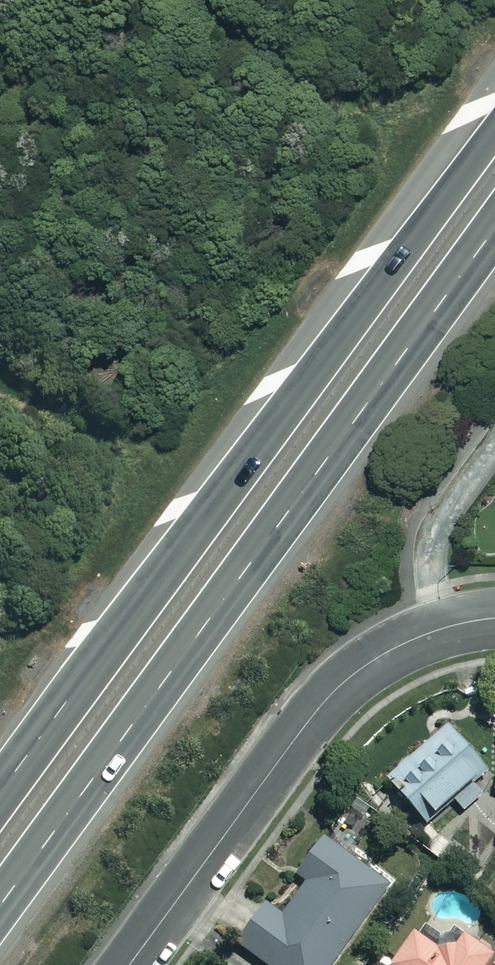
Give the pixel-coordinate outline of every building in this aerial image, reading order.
[(434,826),(462,801),(469,809),(488,792),(481,784),(494,772),(454,727),(394,780),(434,826)] [(330,841),(304,877),(313,884),(289,917),(274,906),(244,946),(271,964),(339,964),(395,888),(330,841)] [(420,933),(398,964),(488,964),(494,955),(494,953),(469,935),(453,957),(420,933)]
